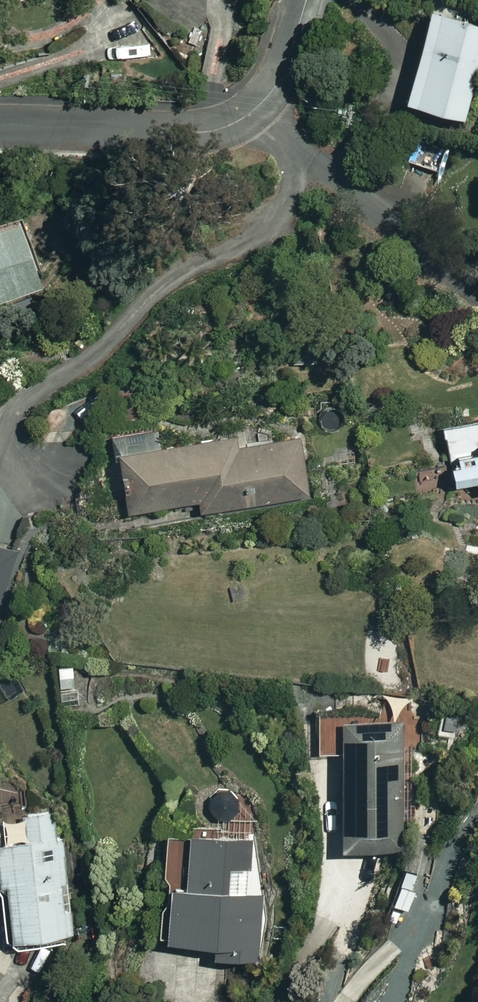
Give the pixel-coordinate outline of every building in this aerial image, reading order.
[(424,6),(395,95),(458,115),(477,55),(477,23),(424,6)] [(12,215),(0,219),(0,297),(37,284),(12,215)] [(439,425),(447,459),(441,460),(447,483),(472,477),(476,496),(477,496),(477,416),(439,425)] [(226,439),(224,424),(182,430),(182,435),(110,445),(119,510),(195,499),(197,511),(307,496),(297,429),(226,439)] [(18,550),(0,545),(0,616),(18,550)] [(399,718),(313,717),(313,749),(333,749),(331,844),(397,845),(399,718)] [(0,815),(0,951),(73,945),(69,890),(82,889),(80,854),(60,856),(56,810),(0,815)] [(248,834),(185,829),(180,882),(159,881),(155,933),(205,937),(204,951),(253,955),(259,888),(243,886),(248,834)]
